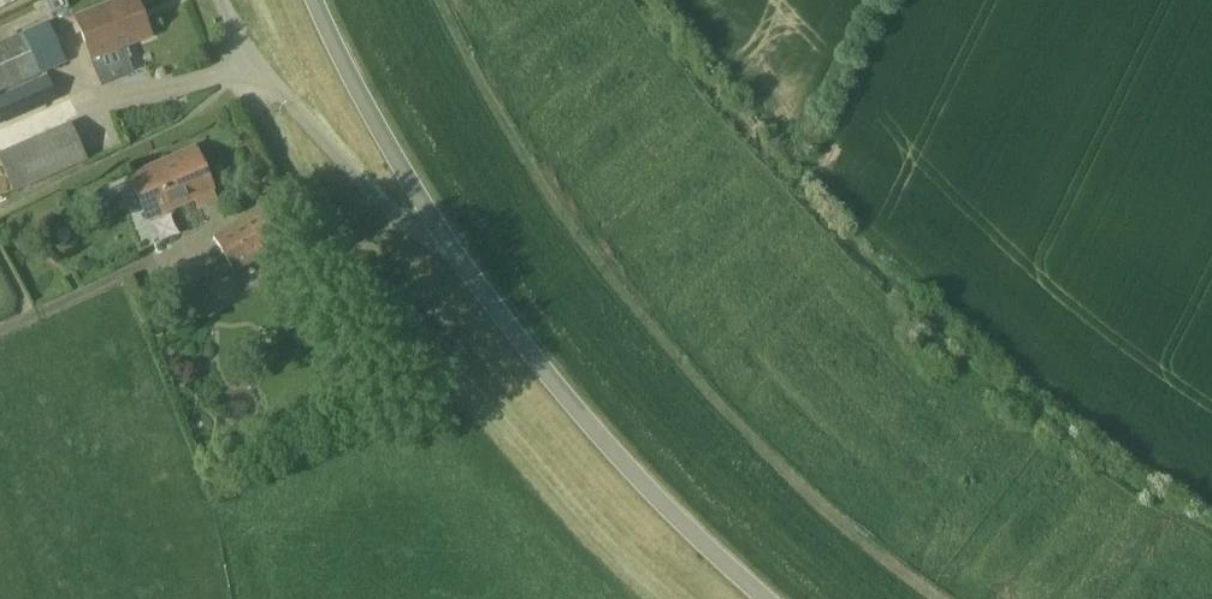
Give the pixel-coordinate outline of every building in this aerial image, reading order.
[(19,0),(0,0),(0,9),(19,0)] [(137,0),(124,0),(76,18),(93,59),(151,36),(137,0)] [(63,63),(45,24),(0,45),(0,92),(63,63)] [(58,98),(49,77),(0,98),(0,123),(58,98)] [(0,154),(0,164),(13,194),(88,161),(70,123),(0,154)] [(214,191),(195,147),(128,176),(147,220),(193,200),(198,210),(218,202),(214,192),(214,191)] [(260,198),(270,190),(260,176),(250,183),(260,198)] [(283,246),(261,210),(213,238),(234,274),(283,246)]
